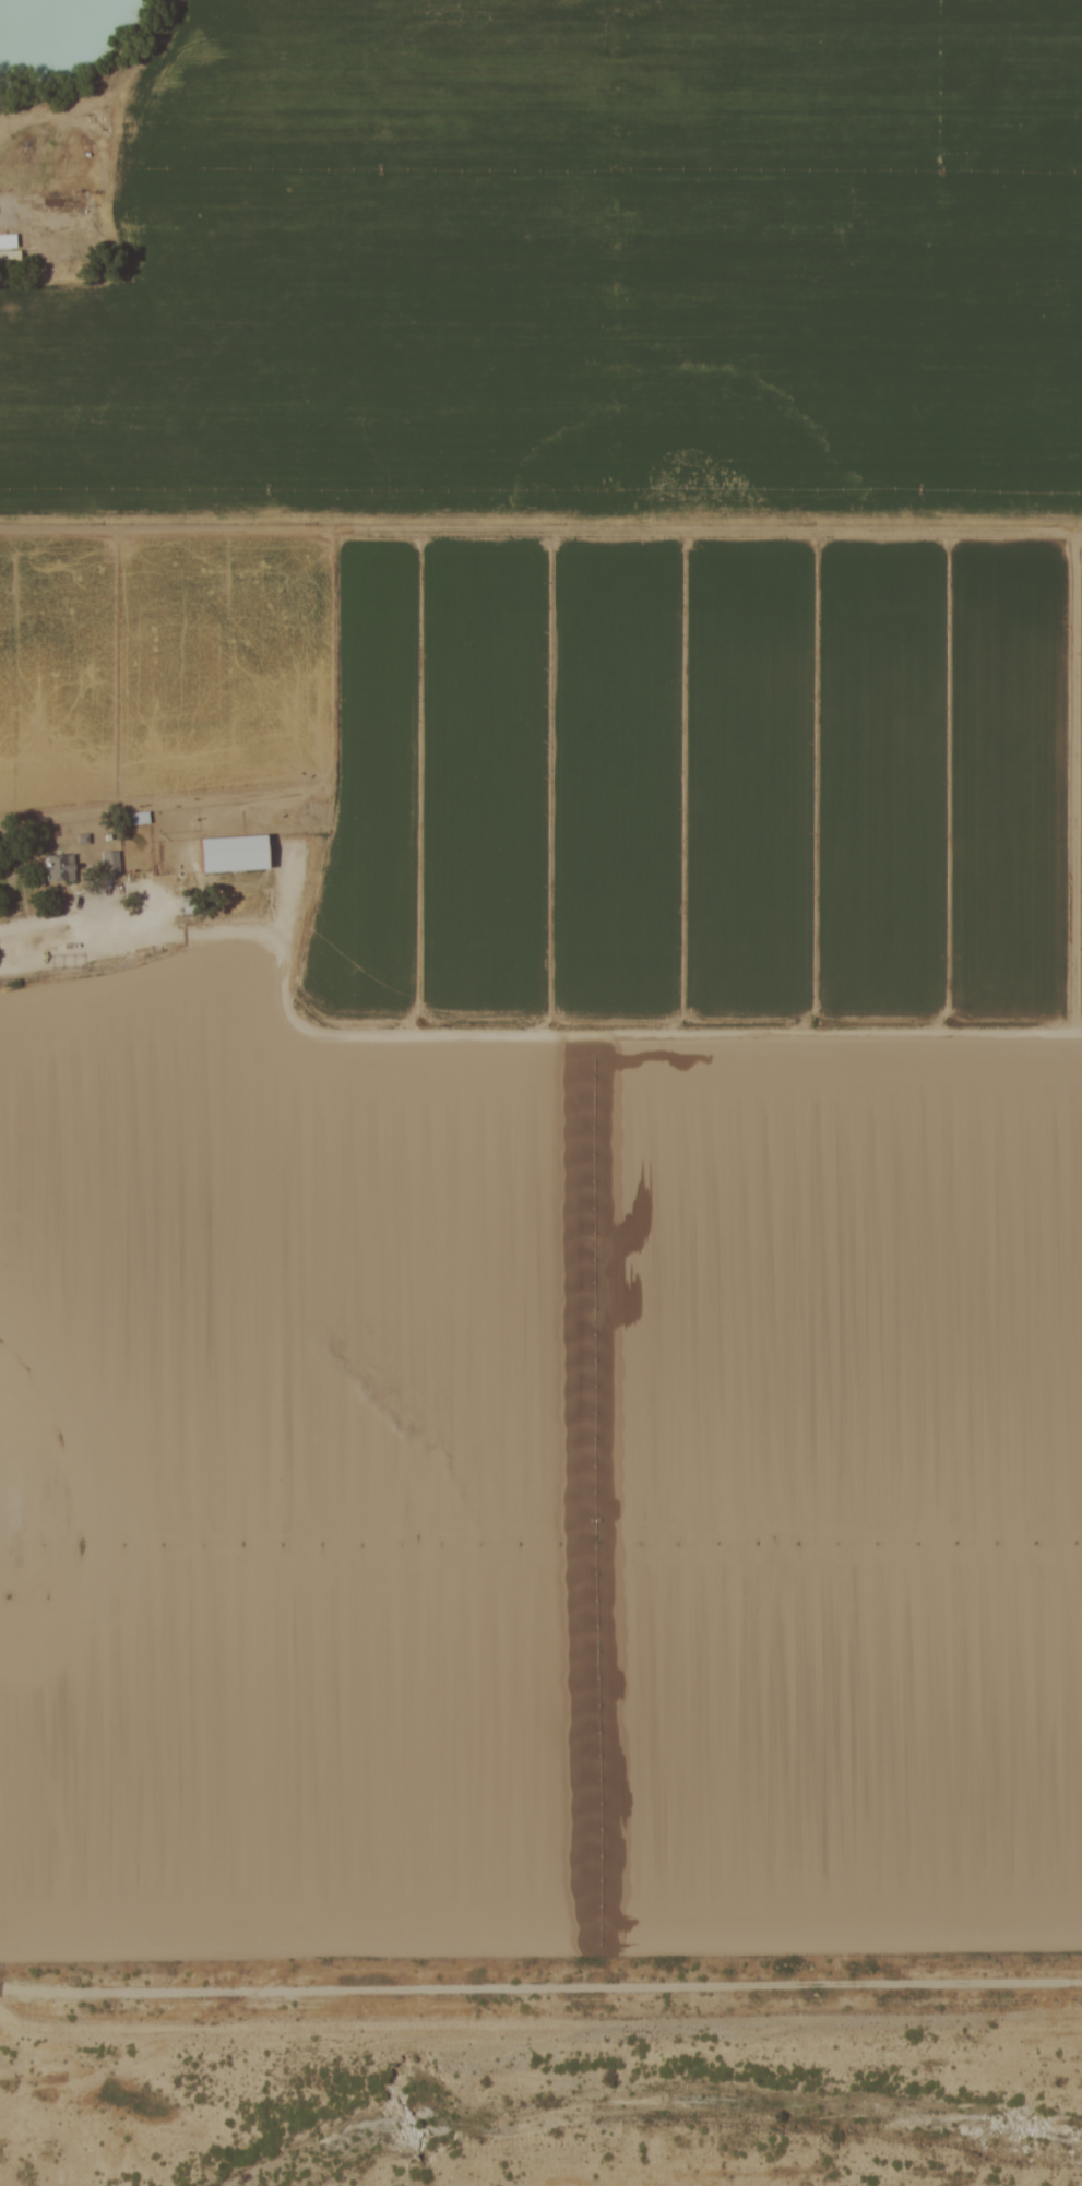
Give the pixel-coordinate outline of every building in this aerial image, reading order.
[(274,869),(273,834),(206,837),(207,871),(274,869)] [(101,851),(102,874),(121,873),(119,850),(101,851)]
